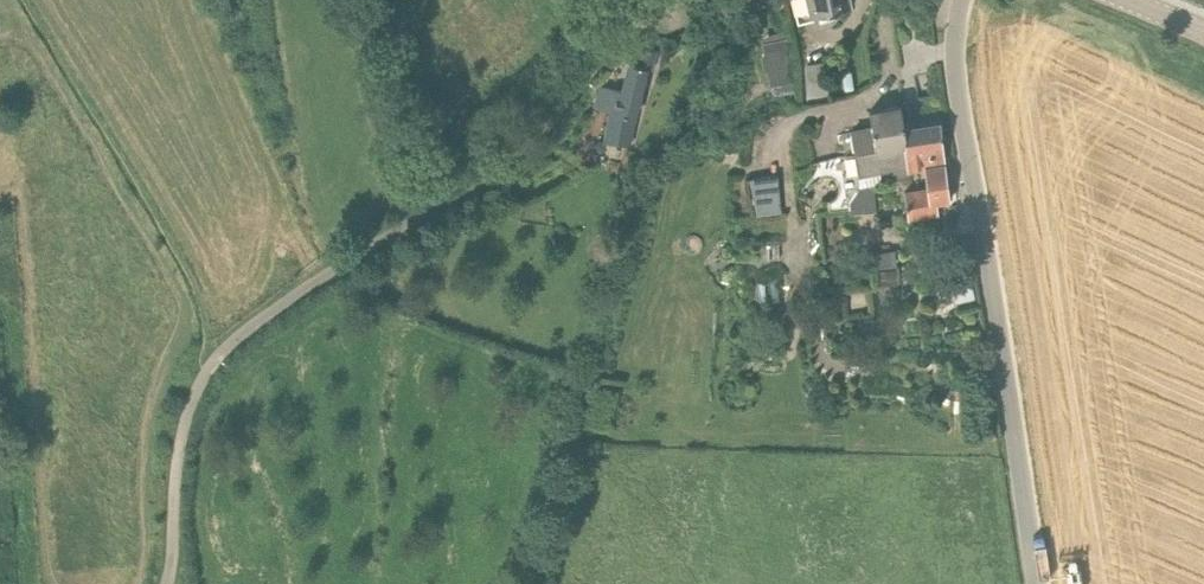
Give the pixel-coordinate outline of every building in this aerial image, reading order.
[(798,20),(815,16),(815,18),(821,21),(834,19),(837,12),(836,3),(850,0),(794,0),(798,20)] [(710,58),(725,27),(694,13),(679,44),(710,58)] [(796,92),(792,62),(788,39),(765,43),(767,53),(763,55),(765,67),(766,69),(767,69),(769,82),(767,84),(768,94),(770,94),(771,96),(796,92)] [(648,73),(651,74),(657,50),(642,47),(637,65),(630,63),(623,91),(617,89),(601,85),(595,108),(609,114),(604,140),(632,146),(636,124),(648,73)] [(810,58),(809,92),(831,93),(832,59),(810,58)] [(907,141),(876,146),(880,169),(882,176),(910,174),(910,169),(925,169),(925,166),(927,166),(927,164),(926,158),(945,154),(941,122),(936,123),(933,96),(917,98),(920,125),(905,127),(907,141)] [(902,103),(870,109),(873,126),(851,130),(859,172),(880,169),(876,146),(907,141),(905,127),(902,103)] [(951,199),(945,154),(926,158),(927,164),(927,166),(925,166),(925,169),(927,186),(905,188),(907,215),(914,215),(937,212),(936,201),(951,199)] [(782,210),(777,173),(750,177),(753,202),(756,202),(757,213),(782,210)] [(877,211),(874,183),(859,183),(848,199),(849,212),(877,211)] [(891,266),(890,249),(877,250),(878,267),(891,266)] [(883,269),(883,273),(876,274),(877,285),(898,283),(897,268),(883,269)] [(972,286),(952,290),(955,302),(974,298),(972,286)]
